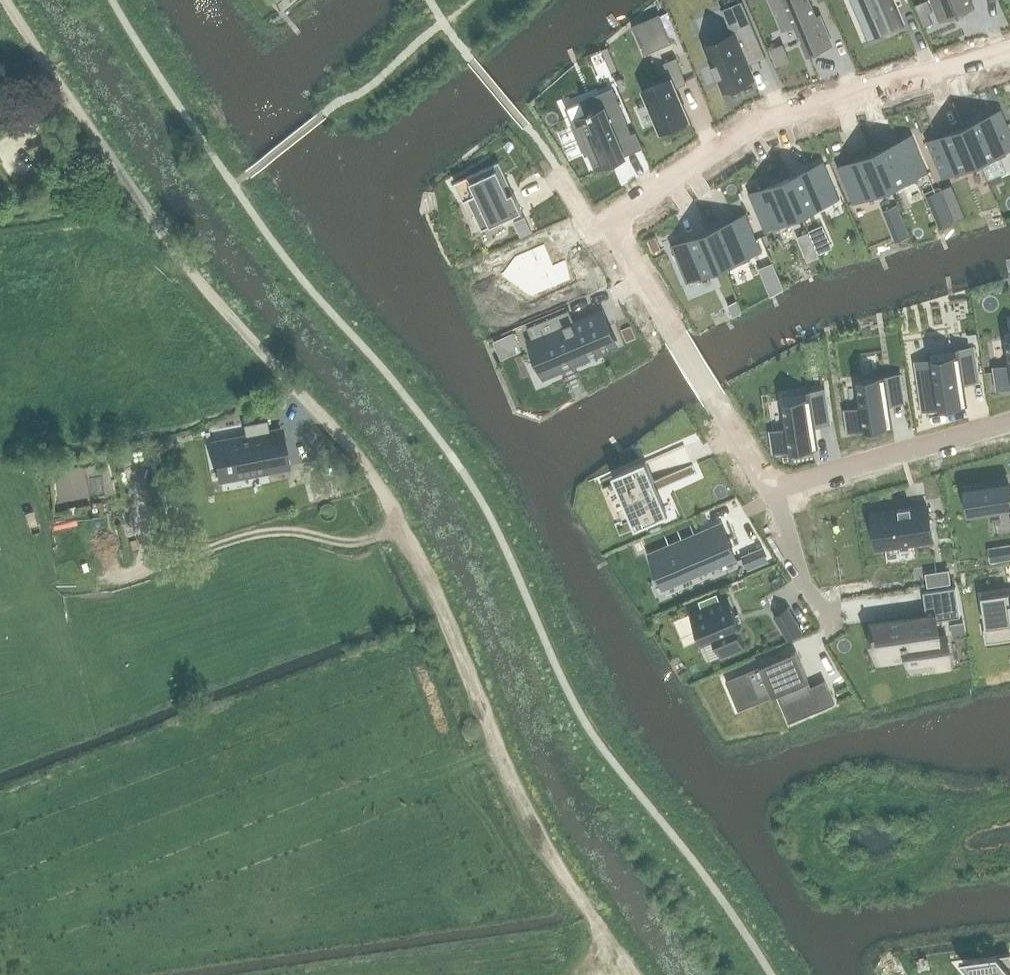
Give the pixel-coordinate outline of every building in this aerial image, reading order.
[(732,33),(705,45),(713,65),(711,65),(717,79),(719,78),(725,91),(753,79),(743,54),(761,46),(742,0),(721,9),(732,33)] [(807,55),(829,46),(810,0),(784,0),(807,55)] [(851,1),(868,41),(903,26),(905,26),(894,0),(853,0),(851,1)] [(928,0),(915,6),(924,28),(933,24),(929,14),(933,12),(928,0)] [(944,18),(974,6),(971,0),(936,0),(944,18)] [(664,25),(638,36),(646,54),(672,43),(664,25)] [(783,45),(769,51),(776,67),(790,62),(783,45)] [(671,78),(644,90),(662,131),(689,119),(676,88),(687,83),(676,58),(664,63),(671,78)] [(589,115),(572,122),(586,155),(589,153),(595,167),(615,159),(614,158),(624,153),(619,141),(632,135),(612,88),(583,100),(589,115)] [(964,126),(981,165),(1006,155),(1004,151),(1009,148),(1009,129),(1002,109),(1001,109),(1000,109),(1003,117),(992,122),(990,116),(964,126)] [(926,140),(926,141),(942,179),(944,178),(943,176),(954,172),(956,176),(981,165),(964,126),(928,142),(928,140),(926,140)] [(901,141),(875,152),(890,187),(892,191),(917,180),(915,176),(926,171),(927,173),(929,172),(913,134),(912,134),(911,135),(914,142),(903,147),(901,141)] [(837,166),(853,204),(855,204),(854,202),(890,187),(875,152),(839,167),(839,165),(837,166)] [(500,161),(455,182),(464,201),(477,195),(491,226),(523,211),(500,161)] [(823,163),(787,179),(803,218),(829,207),(824,196),(835,192),(839,200),(840,199),(824,161),(823,161),(822,162),(823,163)] [(749,193),(748,193),(765,231),(766,230),(763,222),(774,218),(778,229),(803,218),(787,179),(751,194),(750,192),(749,193)] [(945,199),(930,205),(940,228),(954,222),(945,199)] [(745,215),(709,231),(726,270),(751,259),(746,248),(757,244),(761,252),(762,251),(746,213),(745,214),(745,215)] [(521,236),(532,231),(525,217),(514,222),(521,236)] [(904,220),(889,226),(896,241),(910,235),(904,220)] [(822,227),(809,232),(810,234),(812,240),(825,234),(822,227)] [(671,245),(687,283),(688,282),(685,275),(696,270),(700,281),(726,270),(709,231),(673,246),(672,244),(671,245)] [(810,234),(799,238),(802,247),(813,242),(812,240),(810,234)] [(565,254),(549,243),(515,258),(495,286),(521,305),(573,281),(565,254)] [(772,263),(762,268),(765,277),(776,272),(772,263)] [(737,300),(728,305),(734,317),(742,312),(737,300)] [(556,314),(527,327),(533,340),(530,341),(543,370),(614,340),(601,310),(562,327),(556,314)] [(936,386),(921,388),(924,410),(967,404),(963,377),(977,375),(973,347),(931,354),(936,386)] [(995,367),(999,389),(1009,387),(1009,365),(995,367)] [(861,407),(846,410),(850,431),(892,425),(888,398),(902,396),(899,375),(858,382),(861,407)] [(787,429),(772,431),(775,452),(818,446),(814,420),(828,417),(824,390),(782,396),(787,429)] [(237,436),(214,440),(221,477),(280,467),(273,429),(260,431),(258,420),(235,424),(237,436)] [(61,470),(68,503),(117,493),(110,459),(61,470)] [(646,461),(613,475),(636,528),(669,514),(646,461)] [(965,488),(969,515),(1009,509),(1009,492),(1008,481),(965,488)] [(911,506),(897,508),(898,510),(871,514),(876,548),(932,539),(927,506),(911,508),(911,506)] [(722,525),(662,551),(674,580),(735,555),(722,525)] [(1002,546),(1004,561),(1009,561),(1009,545),(1002,546)] [(762,549),(744,557),(749,568),(766,560),(762,549)] [(949,570),(937,572),(939,585),(951,583),(949,570)] [(927,615),(872,623),(878,660),(909,655),(909,661),(949,655),(946,635),(938,636),(936,620),(960,616),(956,587),(923,592),(924,593),(929,592),(932,613),(927,614),(927,615)] [(982,597),(989,638),(1009,635),(1009,603),(1009,593),(982,597)] [(703,609),(690,614),(704,648),(716,643),(722,657),(746,647),(740,633),(743,632),(729,598),(720,601),(717,594),(700,602),(703,609)] [(788,608),(774,616),(788,640),(802,632),(788,608)] [(782,709),(785,715),(788,723),(834,704),(825,681),(811,687),(796,651),(726,681),(738,711),(776,695),(782,693),(788,706),(782,709)] [(971,974),(1009,974),(1009,954),(967,960),(959,961),(971,974)]
